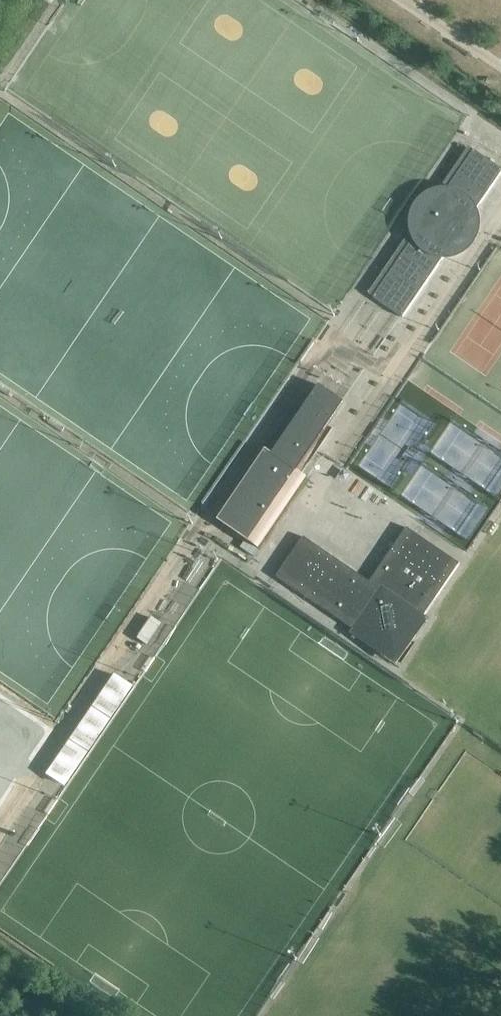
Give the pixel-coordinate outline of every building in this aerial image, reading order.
[(373,298),(402,318),(444,256),(445,256),(449,256),(453,255),(456,254),(460,252),(463,250),(469,245),(474,238),(476,231),(477,222),(475,212),(500,173),(500,169),(474,150),(473,150),(468,147),(440,188),(445,192),(441,192),(437,193),(430,196),(426,198),(423,200),(421,203),(418,206),(416,209),(415,213),(414,216),(413,220),(413,224),(413,228),(414,232),(415,236),(410,232),(368,294),(373,297),(373,298)] [(320,386),(224,524),(257,547),(306,477),(297,471),(344,403),(320,386)] [(303,537),(276,577),(352,629),(349,634),(397,666),(416,637),(429,619),(424,615),(459,564),(406,528),(369,582),(303,537)] [(113,672),(47,773),(66,785),(132,684),(113,672)]
